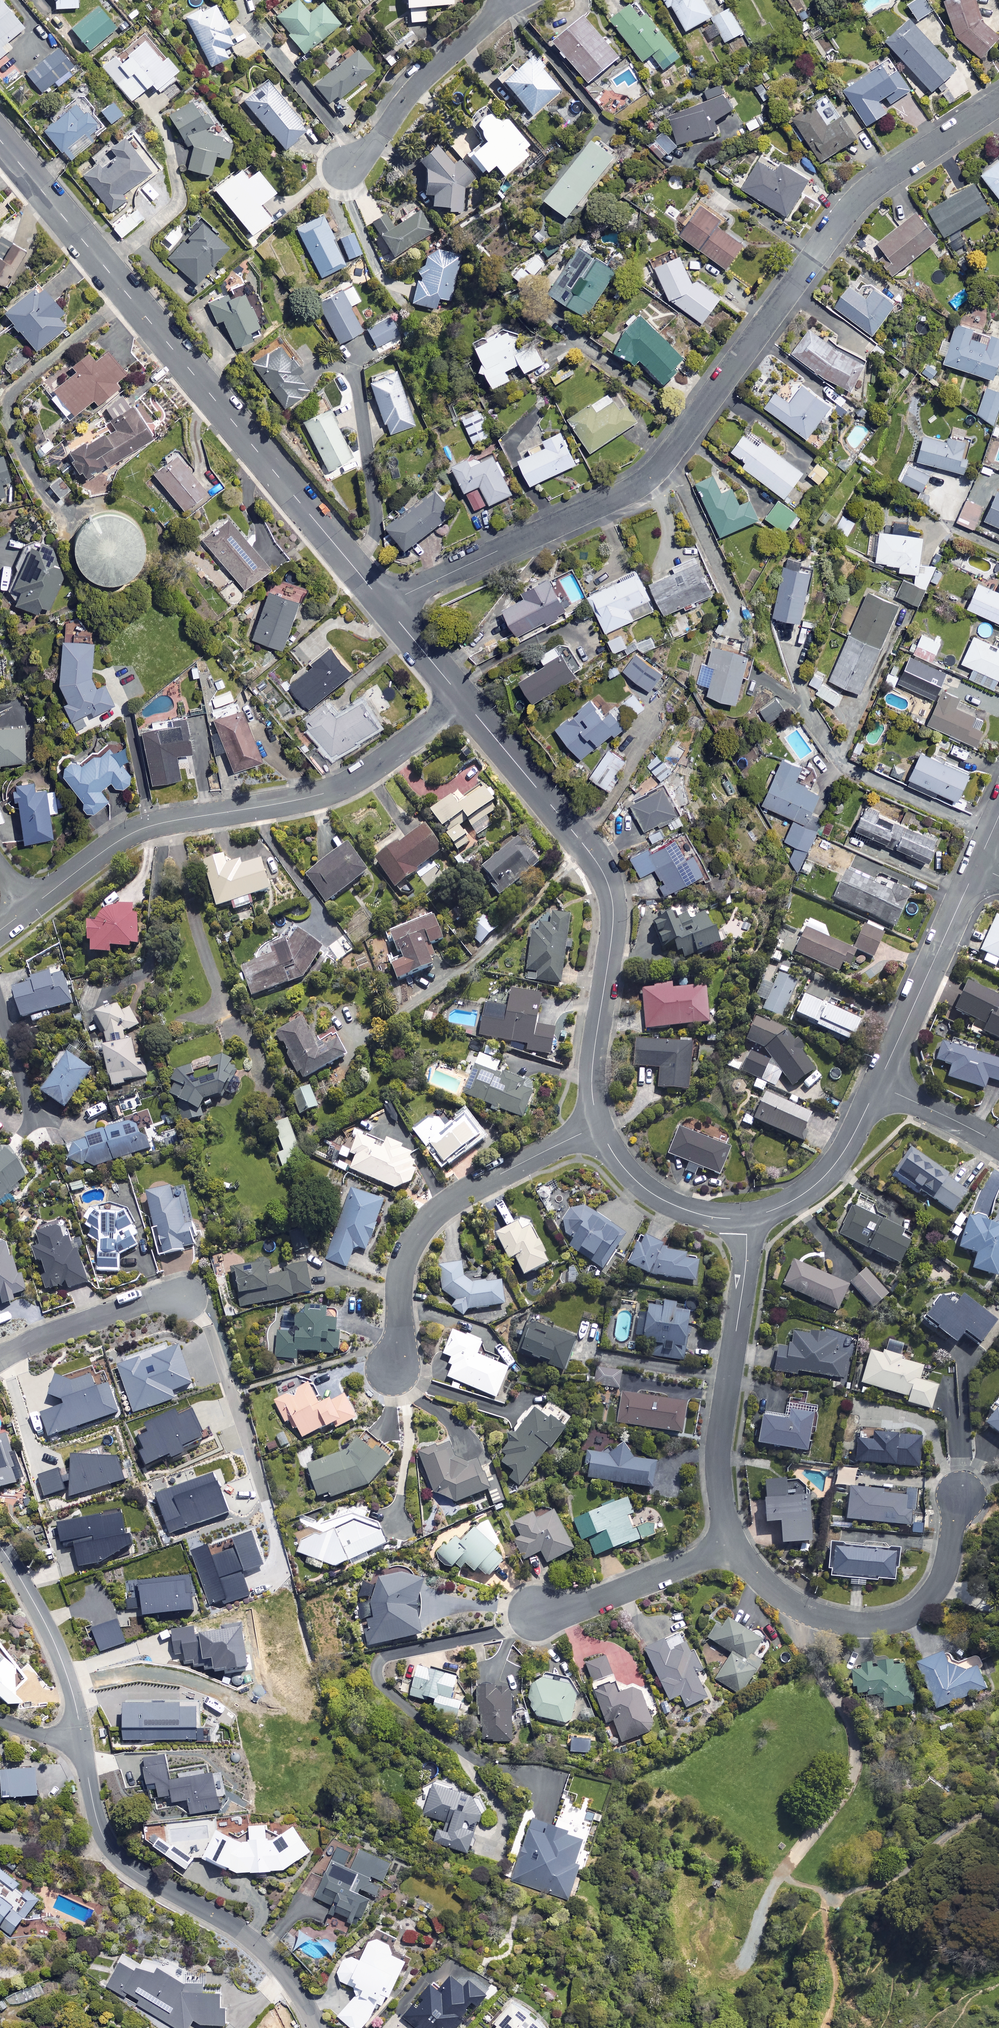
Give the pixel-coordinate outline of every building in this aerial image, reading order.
[(2,0),(0,0),(0,56),(11,47),(6,41),(24,27),(2,0)] [(55,8),(76,7),(76,0),(55,0),(55,8)] [(298,0),(295,0),(274,17),(303,52),(338,23),(321,2),(308,13),(298,0)] [(405,6),(409,5),(410,21),(426,20),(425,4),(451,2),(451,0),(404,0),(405,6)] [(704,0),(665,0),(668,6),(672,4),(686,29),(712,15),(704,0)] [(927,0),(914,0),(908,4),(917,19),(933,10),(927,0)] [(976,0),(943,0),(951,30),(980,56),(998,37),(983,19),(976,0)] [(226,25),(215,2),(185,16),(210,65),(227,57),(222,47),(230,43),(222,27),(226,25)] [(640,15),(631,2),(611,17),(642,59),(652,52),(663,68),(680,55),(647,10),(640,15)] [(117,25),(98,3),(71,27),(90,49),(117,25)] [(806,5),(797,11),(803,20),(812,15),(806,5)] [(706,40),(721,33),(725,41),(743,32),(730,7),(712,16),(714,20),(699,27),(706,40)] [(620,54),(585,12),(554,38),(588,80),(620,54)] [(132,25),(126,19),(115,28),(121,35),(132,25)] [(955,68),(914,23),(890,45),(931,90),(955,68)] [(160,58),(143,38),(119,59),(111,49),(97,61),(131,100),(151,82),(159,92),(174,79),(170,74),(177,68),(164,54),(160,58)] [(74,66),(59,47),(26,73),(42,92),(74,66)] [(373,68),(356,48),(313,84),(330,104),(373,68)] [(714,65),(705,48),(695,53),(704,70),(714,65)] [(541,64),(531,52),(500,78),(531,114),(559,90),(539,66),(541,64)] [(910,90),(889,57),(843,88),(867,124),(886,111),(878,99),(885,94),(890,103),(910,90)] [(958,73),(938,87),(949,103),(969,89),(958,73)] [(771,96),(759,76),(751,80),(763,101),(771,96)] [(306,128),(266,80),(243,100),(283,147),(306,128)] [(732,110),(721,83),(704,90),(708,99),(661,119),(665,128),(670,126),(678,145),(718,129),(713,117),(732,110)] [(101,124),(81,98),(43,129),(68,160),(91,142),(86,136),(101,124)] [(122,113),(112,100),(100,110),(110,122),(122,113)] [(190,101),(168,115),(191,150),(186,167),(209,173),(213,154),(225,156),(230,137),(210,132),(205,125),(211,121),(205,111),(199,115),(190,101)] [(827,123),(813,102),(792,116),(821,159),(856,136),(841,114),(827,123)] [(497,120),(487,108),(472,121),(484,137),(469,149),(484,169),(493,162),(502,174),(527,154),(522,148),(527,144),(504,115),(497,120)] [(659,126),(650,117),(643,124),(652,133),(659,126)] [(756,117),(746,122),(751,132),(761,127),(756,117)] [(676,144),(664,131),(649,145),(661,158),(676,144)] [(110,147),(117,156),(104,166),(99,160),(82,174),(110,210),(125,198),(120,193),(155,165),(129,132),(110,147)] [(618,154),(595,135),(545,197),(568,216),(618,154)] [(432,192),(431,203),(445,204),(445,209),(464,210),(469,184),(476,177),(457,159),(454,163),(433,142),(417,158),(424,165),(422,192),(432,192)] [(779,165),(761,155),(742,188),(787,215),(809,176),(782,160),(779,165)] [(981,173),(998,197),(998,159),(981,173)] [(724,161),(717,170),(727,177),(734,168),(724,161)] [(245,175),(239,168),(214,188),(250,232),(269,216),(257,201),(273,188),(255,167),(245,175)] [(944,235),(989,206),(972,180),(928,209),(944,235)] [(707,202),(704,199),(679,232),(725,267),(744,242),(727,229),(741,210),(716,190),(707,202)] [(143,218),(134,208),(112,226),(120,236),(143,218)] [(432,230),(419,209),(396,222),(389,211),(372,221),(392,254),(432,230)] [(937,236),(916,210),(877,242),(887,254),(880,260),(892,274),(937,236)] [(346,264),(321,214),(296,227),(321,276),(346,264)] [(227,245),(201,220),(190,232),(192,233),(168,257),(194,283),(213,263),(211,262),(227,245)] [(361,253),(352,232),(340,238),(348,258),(361,253)] [(0,235),(0,284),(1,283),(4,285),(24,249),(0,235)] [(617,268),(579,243),(549,289),(588,314),(617,268)] [(452,301),(458,253),(425,249),(423,265),(419,265),(417,281),(412,280),(409,304),(436,307),(437,299),(452,301)] [(539,250),(513,274),(523,286),(550,262),(539,250)] [(689,272),(678,253),(653,266),(669,297),(701,321),(720,296),(689,272)] [(866,296),(848,284),(833,306),(871,332),(895,298),(875,283),(866,296)] [(360,299),(351,284),(317,302),(339,342),(362,330),(348,306),(360,299)] [(62,309),(41,285),(34,291),(31,287),(3,311),(35,349),(65,324),(57,314),(62,309)] [(261,332),(240,288),(208,303),(216,322),(222,319),(234,345),(261,332)] [(684,354),(641,312),(613,341),(634,362),(640,357),(664,380),(676,367),(674,364),(684,354)] [(401,333),(393,316),(367,329),(375,346),(401,333)] [(488,371),(494,385),(511,378),(506,368),(521,362),(525,371),(544,363),(525,321),(477,343),(484,358),(481,369),(488,371)] [(957,322),(944,363),(994,379),(998,363),(998,335),(957,322)] [(865,358),(808,327),(793,355),(823,372),(850,386),(865,358)] [(309,387),(276,343),(250,362),(283,407),(309,387)] [(95,357),(87,348),(70,363),(75,369),(47,394),(69,418),(92,398),(96,403),(117,385),(113,380),(124,371),(105,349),(95,357)] [(26,361),(18,352),(4,365),(12,374),(26,361)] [(415,425),(395,369),(379,374),(370,384),(388,435),(415,425)] [(759,374),(750,387),(758,392),(767,379),(759,374)] [(830,403),(803,383),(790,401),(774,390),(764,405),(806,436),(830,403)] [(988,387),(976,415),(994,422),(998,410),(998,391),(988,387)] [(637,421),(621,395),(613,400),(607,391),(568,416),(590,451),(637,421)] [(81,468),(88,478),(152,435),(125,394),(103,409),(114,425),(102,433),(100,431),(85,441),(82,435),(66,446),(72,454),(67,457),(77,471),(81,468)] [(493,437),(479,406),(461,414),(475,445),(493,437)] [(353,456),(328,407),(302,420),(327,469),(353,456)] [(576,463),(561,429),(544,437),(547,445),(519,457),(531,483),(576,463)] [(757,443),(743,433),(731,449),(746,460),(742,465),(784,495),(802,469),(760,438),(757,443)] [(947,441),(923,435),(917,460),(962,471),(969,441),(949,436),(947,441)] [(207,488),(176,450),(151,470),(182,508),(207,488)] [(512,493),(495,453),(472,463),(469,456),(454,462),(474,509),(512,493)] [(2,455),(0,455),(0,496),(4,495),(1,483),(9,481),(2,455)] [(828,470),(817,462),(808,474),(819,482),(828,470)] [(930,475),(909,465),(901,481),(921,492),(930,475)] [(723,489),(716,472),(696,481),(720,534),(759,517),(750,497),(739,502),(731,485),(723,489)] [(70,488),(59,475),(48,483),(59,496),(70,488)] [(454,511),(431,481),(395,508),(400,515),(388,523),(406,546),(454,511)] [(997,488),(982,520),(998,528),(998,488),(997,488)] [(801,514),(779,498),(765,516),(787,532),(801,514)] [(129,512),(123,509),(110,505),(104,505),(91,509),(86,512),(81,516),(73,527),(70,540),(71,552),(73,559),(77,564),(86,573),(92,577),(104,580),(111,580),(123,577),(129,573),(138,564),(144,552),(145,539),(141,527),(138,521),(129,512)] [(855,521),(843,515),(836,530),(848,535),(855,521)] [(269,565),(227,517),(201,540),(243,588),(269,565)] [(923,536),(880,530),(876,561),(899,564),(898,570),(915,572),(914,580),(932,582),(934,565),(919,563),(923,536)] [(48,607),(62,576),(57,546),(34,536),(12,585),(20,589),(14,602),(37,612),(40,604),(48,607)] [(800,560),(785,557),(773,614),(801,620),(812,567),(799,565),(800,560)] [(713,591),(698,558),(650,580),(664,612),(684,604),(685,607),(696,603),(694,599),(713,591)] [(655,609),(638,570),(588,592),(605,631),(655,609)] [(517,633),(544,620),(546,625),(559,619),(557,614),(571,607),(558,579),(553,581),(550,574),(522,588),(525,595),(504,606),(517,633)] [(926,587),(903,579),(897,596),(920,604),(926,587)] [(967,607),(998,621),(998,591),(978,581),(967,607)] [(300,588),(280,582),(278,589),(268,586),(251,639),(280,648),(300,588)] [(898,603),(868,590),(830,679),(862,693),(893,623),(890,622),(898,603)] [(93,620),(62,618),(58,682),(65,698),(63,703),(70,719),(90,709),(92,714),(113,704),(104,684),(96,687),(90,678),(93,620)] [(353,668),(315,627),(289,651),(305,668),(289,683),(312,707),(353,668)] [(627,645),(621,632),(608,638),(614,651),(627,645)] [(974,634),(961,662),(973,667),(968,677),(994,689),(998,679),(998,634),(994,632),(990,641),(974,634)] [(935,635),(934,639),(919,633),(905,668),(933,679),(939,665),(932,662),(942,638),(935,635)] [(575,671),(555,641),(540,651),(546,661),(520,678),(534,699),(575,671)] [(748,653),(713,644),(708,664),(714,666),(707,694),(736,701),(748,653)] [(623,669),(640,683),(635,690),(644,697),(664,672),(638,651),(623,669)] [(824,679),(815,672),(809,681),(818,688),(824,679)] [(904,678),(894,674),(890,684),(900,688),(904,678)] [(842,694),(825,684),(819,695),(836,705),(842,694)] [(963,690),(952,685),(949,691),(943,688),(927,722),(974,744),(986,719),(956,705),(963,690)] [(233,697),(230,690),(211,698),(214,706),(233,697)] [(379,723),(361,699),(339,715),(328,701),(305,719),(334,757),(379,723)] [(604,714),(591,699),(557,727),(582,757),(614,730),(615,731),(625,724),(611,708),(604,714)] [(785,709),(776,699),(761,712),(769,722),(785,709)] [(259,759),(239,706),(212,717),(232,769),(259,759)] [(189,750),(184,721),(140,729),(150,781),(178,776),(173,753),(189,750)] [(0,726),(0,761),(25,761),(24,726),(0,726)] [(938,737),(931,753),(921,749),(905,783),(934,796),(937,789),(956,798),(969,770),(961,767),(965,758),(949,750),(952,744),(938,737)] [(116,789),(131,778),(121,764),(129,758),(116,739),(95,753),(94,751),(78,762),(74,755),(58,766),(89,810),(107,798),(99,787),(110,780),(116,789)] [(625,759),(608,747),(589,775),(609,789),(619,775),(615,772),(625,759)] [(796,845),(789,860),(797,874),(822,816),(810,811),(819,791),(795,780),(802,764),(783,755),(763,803),(794,817),(784,840),(796,845)] [(669,767),(661,758),(651,768),(659,776),(669,767)] [(32,781),(9,783),(11,799),(18,798),(22,840),(52,837),(49,812),(57,811),(54,789),(34,791),(32,781)] [(681,809),(665,783),(630,803),(645,829),(681,809)] [(504,820),(484,790),(458,807),(451,798),(431,812),(458,852),(504,820)] [(886,840),(896,818),(864,805),(855,826),(886,840)] [(836,822),(826,818),(820,832),(830,836),(836,822)] [(896,818),(886,840),(884,845),(893,849),(895,844),(927,858),(937,836),(896,818)] [(442,850),(424,827),(400,846),(398,843),(375,862),(395,888),(442,850)] [(664,893),(700,875),(680,834),(631,859),(640,876),(656,868),(662,881),(659,883),(664,893)] [(538,865),(518,839),(482,867),(494,883),(491,885),(499,895),(538,865)] [(368,873),(348,846),(307,877),(326,903),(368,873)] [(227,867),(224,857),(202,864),(215,907),(271,891),(262,861),(241,868),(240,863),(227,867)] [(872,885),(844,872),(832,899),(894,927),(909,892),(875,877),(872,885)] [(100,921),(88,921),(88,942),(92,942),(92,954),(111,954),(111,948),(138,947),(138,908),(110,908),(110,911),(100,911),(100,921)] [(717,944),(704,913),(690,919),(688,914),(674,920),(671,912),(652,921),(663,947),(673,943),(680,960),(717,944)] [(570,916),(551,913),(549,926),(539,924),(538,933),(532,932),(525,979),(560,984),(570,916)] [(498,927),(487,915),(470,931),(481,943),(498,927)] [(391,965),(398,981),(433,966),(429,956),(434,954),(431,945),(443,940),(433,917),(390,935),(401,961),(391,965)] [(995,917),(980,951),(998,960),(998,919),(995,917)] [(884,929),(866,921),(854,950),(872,957),(884,929)] [(856,951),(805,930),(795,953),(838,972),(843,960),(851,963),(856,951)] [(252,996),(327,970),(321,949),(299,932),(286,944),(271,949),(273,957),(242,968),(252,996)] [(986,957),(969,949),(965,957),(982,965),(986,957)] [(798,979),(779,971),(772,986),(762,982),(755,997),(767,1002),(763,1010),(782,1018),(798,979)] [(52,979),(50,974),(33,979),(34,983),(14,989),(22,1019),(73,1004),(64,975),(52,979)] [(672,988),(672,983),(642,986),(645,1029),(709,1024),(706,985),(672,988)] [(965,984),(953,1010),(986,1025),(983,1032),(998,1039),(998,1007),(997,1006),(998,1001),(998,999),(965,984)] [(537,1025),(542,996),(511,990),(508,1008),(485,1004),(479,1036),(528,1045),(527,1051),(550,1055),(555,1029),(537,1025)] [(859,1022),(803,997),(795,1015),(816,1024),(815,1027),(850,1043),(859,1022)] [(132,1003),(98,1012),(105,1038),(91,1042),(94,1054),(103,1051),(113,1088),(149,1077),(144,1059),(138,1061),(131,1035),(126,1037),(124,1031),(138,1027),(132,1003)] [(301,1079),(346,1056),(334,1032),(314,1042),(303,1019),(277,1033),(301,1079)] [(741,1073),(756,1079),(753,1087),(763,1092),(766,1084),(776,1089),(782,1077),(790,1088),(814,1069),(785,1033),(755,1019),(746,1040),(764,1049),(771,1058),(769,1062),(750,1053),(741,1073)] [(691,1044),(635,1040),(634,1066),(659,1068),(658,1088),(688,1090),(691,1044)] [(941,1042),(936,1060),(951,1065),(947,1077),(984,1089),(987,1078),(998,1082),(998,1061),(941,1042)] [(237,1090),(226,1054),(168,1072),(184,1123),(205,1116),(200,1101),(237,1090)] [(488,1057),(480,1054),(464,1095),(522,1119),(532,1095),(530,1095),(539,1072),(517,1062),(512,1073),(505,1070),(502,1077),(483,1069),(488,1057)] [(92,1071),(69,1055),(43,1092),(66,1109),(92,1071)] [(300,1115),(318,1107),(310,1086),(292,1094),(300,1115)] [(810,1113),(765,1093),(753,1120),(798,1140),(810,1113)] [(445,1128),(435,1114),(413,1129),(425,1146),(429,1142),(443,1163),(480,1137),(464,1114),(445,1128)] [(67,1147),(77,1175),(150,1148),(145,1135),(141,1136),(135,1120),(87,1137),(89,1140),(67,1147)] [(283,1167),(303,1161),(289,1121),(276,1125),(284,1152),(279,1154),(283,1167)] [(51,1140),(44,1128),(29,1136),(35,1149),(51,1140)] [(729,1148),(679,1128),(669,1155),(719,1174),(729,1148)] [(402,1150),(404,1147),(387,1140),(382,1151),(374,1147),(375,1143),(358,1135),(351,1153),(356,1156),(350,1169),(396,1188),(411,1182),(415,1171),(411,1169),(414,1162),(408,1160),(411,1154),(402,1150)] [(0,1146),(0,1197),(25,1177),(0,1146)] [(950,1175),(909,1149),(895,1173),(922,1190),(921,1192),(952,1212),(966,1190),(947,1179),(950,1175)] [(187,1226),(177,1187),(147,1195),(155,1228),(153,1229),(159,1256),(194,1248),(189,1226),(187,1226)] [(354,1246),(366,1251),(385,1201),(352,1188),(326,1259),(347,1267),(354,1246)] [(139,1235),(127,1212),(102,1211),(91,1205),(84,1219),(88,1222),(84,1228),(89,1231),(86,1236),(98,1244),(98,1271),(120,1271),(121,1255),(138,1246),(135,1236),(139,1235)] [(902,1231),(853,1206),(839,1234),(898,1264),(909,1243),(898,1238),(902,1231)] [(633,1238),(589,1211),(582,1207),(576,1208),(571,1210),(565,1216),(563,1224),(564,1230),(567,1235),(574,1239),(569,1248),(604,1270),(618,1247),(624,1251),(633,1238)] [(969,1215),(958,1248),(977,1254),(972,1268),(997,1276),(998,1270),(998,1224),(969,1215)] [(549,1263),(526,1219),(496,1234),(509,1260),(515,1257),(524,1276),(549,1263)] [(63,1235),(60,1227),(38,1234),(41,1245),(33,1247),(38,1262),(43,1261),(48,1275),(42,1277),(47,1290),(67,1284),(69,1288),(88,1282),(72,1232),(63,1235)] [(626,1267),(651,1275),(691,1281),(700,1256),(638,1234),(626,1267)] [(0,1304),(12,1301),(11,1295),(23,1291),(13,1258),(6,1260),(2,1244),(0,1245),(0,1303),(0,1304)] [(243,1307),(312,1292),(305,1263),(284,1268),(285,1272),(270,1276),(266,1261),(234,1268),(243,1307)] [(462,1261),(439,1263),(442,1290),(456,1302),(452,1307),(463,1315),(469,1308),(503,1303),(500,1279),(474,1283),(464,1277),(462,1261)] [(848,1285),(794,1262),(784,1286),(837,1310),(848,1285)] [(888,1294),(865,1269),(850,1283),(873,1308),(888,1294)] [(994,1323),(959,1297),(948,1311),(934,1301),(920,1319),(954,1344),(963,1332),(979,1344),(994,1323)] [(676,1304),(664,1302),(663,1306),(648,1303),(642,1341),(652,1342),(650,1356),(683,1360),(689,1316),(675,1314),(676,1304)] [(327,1312),(296,1311),(295,1332),(277,1332),(276,1358),(297,1359),(298,1351),(338,1353),(339,1332),(336,1332),(337,1320),(326,1319),(327,1312)] [(575,1338),(530,1322),(519,1351),(548,1361),(547,1364),(563,1370),(575,1338)] [(482,1342),(453,1330),(443,1354),(455,1359),(448,1377),(496,1397),(508,1368),(477,1355),(482,1342)] [(839,1337),(792,1330),(790,1349),(778,1347),(774,1371),(795,1374),(795,1371),(844,1378),(847,1354),(837,1352),(839,1337)] [(904,1344),(887,1339),(883,1354),(870,1351),(861,1383),(909,1397),(907,1402),(931,1409),(938,1385),(919,1380),(923,1366),(899,1359),(904,1344)] [(173,1392),(194,1384),(180,1346),(141,1361),(140,1357),(117,1366),(135,1414),(175,1398),(173,1392)] [(621,1366),(597,1364),(595,1386),(619,1388),(621,1366)] [(66,1382),(65,1378),(56,1374),(48,1396),(63,1399),(65,1405),(41,1413),(49,1437),(120,1412),(109,1381),(95,1386),(90,1373),(66,1382)] [(319,1405),(309,1383),(274,1399),(285,1423),(289,1421),(293,1428),(297,1427),(302,1438),(334,1423),(336,1428),(356,1418),(344,1393),(319,1405)] [(686,1402),(622,1393),(618,1423),(681,1432),(686,1402)] [(988,1409),(992,1413),(984,1423),(998,1435),(998,1396),(988,1409)] [(818,1406),(789,1403),(786,1419),(762,1414),(757,1443),(806,1452),(809,1439),(812,1439),(818,1406)] [(139,1452),(145,1464),(172,1451),(175,1458),(186,1453),(182,1445),(203,1435),(192,1410),(181,1414),(178,1408),(147,1422),(151,1432),(140,1437),(145,1449),(139,1452)] [(547,1419),(535,1409),(503,1450),(507,1454),(501,1462),(514,1471),(509,1478),(519,1485),(564,1428),(549,1416),(547,1419)] [(921,1434),(857,1430),(855,1462),(919,1466),(921,1434)] [(8,1434),(0,1436),(0,1487),(22,1480),(8,1434)] [(373,1452),(357,1439),(347,1450),(307,1465),(318,1496),(327,1492),(329,1499),(369,1484),(391,1460),(377,1448),(373,1452)] [(456,1461),(448,1441),(419,1453),(433,1491),(456,1501),(489,1489),(478,1461),(464,1466),(456,1461)] [(629,1458),(627,1445),(613,1448),(609,1455),(587,1452),(585,1465),(589,1466),(588,1478),(658,1488),(661,1462),(629,1458)] [(37,1474),(44,1496),(64,1488),(62,1482),(69,1479),(68,1495),(124,1478),(117,1456),(70,1453),(69,1473),(61,1476),(58,1467),(37,1474)] [(170,1533),(228,1511),(214,1472),(155,1494),(170,1533)] [(802,1481),(763,1482),(764,1521),(780,1521),(780,1542),(809,1541),(808,1496),(803,1496),(802,1481)] [(922,1492),(849,1487),(847,1520),(911,1524),(911,1516),(921,1517),(922,1492)] [(638,1526),(627,1498),(573,1519),(582,1541),(588,1538),(595,1555),(643,1537),(638,1526)] [(359,1508),(355,1499),(304,1518),(296,1552),(309,1557),(306,1564),(320,1569),(323,1562),(331,1565),(387,1544),(372,1504),(359,1508)] [(555,1510),(538,1519),(535,1513),(514,1523),(521,1537),(514,1540),(524,1559),(541,1551),(547,1562),(574,1549),(555,1510)] [(74,1544),(79,1565),(100,1562),(131,1540),(129,1531),(125,1532),(121,1511),(101,1515),(100,1512),(55,1521),(60,1542),(93,1536),(94,1540),(74,1544)] [(643,1537),(644,1540),(665,1532),(660,1518),(638,1526),(643,1537)] [(500,1543),(489,1520),(475,1527),(459,1541),(455,1537),(437,1553),(450,1568),(455,1563),(460,1569),(466,1563),(473,1571),(478,1567),(486,1576),(503,1560),(494,1550),(500,1543)] [(189,1550),(210,1604),(223,1600),(224,1603),(251,1593),(243,1571),(264,1563),(251,1530),(232,1538),(235,1547),(212,1556),(207,1543),(189,1550)] [(898,1545),(829,1541),(827,1575),(896,1579),(898,1545)] [(424,1578),(402,1572),(379,1577),(376,1585),(364,1583),(357,1599),(361,1598),(359,1621),(366,1619),(368,1627),(364,1628),(368,1646),(423,1634),(416,1602),(424,1578)] [(196,1610),(192,1576),(140,1581),(144,1615),(196,1610)] [(682,1616),(672,1622),(677,1631),(687,1625),(682,1616)] [(757,1669),(759,1671),(764,1662),(759,1659),(769,1645),(725,1616),(710,1639),(732,1653),(715,1679),(740,1695),(757,1669)] [(125,1644),(118,1621),(93,1628),(101,1652),(125,1644)] [(204,1667),(213,1666),(214,1666),(214,1669),(225,1667),(225,1669),(249,1666),(242,1622),(222,1625),(223,1629),(194,1633),(193,1625),(171,1628),(175,1653),(182,1652),(183,1661),(194,1659),(195,1664),(203,1663),(204,1667)] [(701,1669),(682,1630),(644,1649),(669,1700),(680,1695),(686,1707),(707,1697),(695,1672),(701,1669)] [(20,1702),(12,1694),(25,1680),(0,1648),(0,1701),(4,1705),(17,1704),(20,1702)] [(950,1663),(946,1652),(920,1662),(937,1709),(988,1690),(979,1667),(968,1671),(950,1663)] [(612,1674),(605,1655),(585,1662),(592,1681),(612,1674)] [(869,1707),(912,1711),(916,1661),(877,1658),(876,1669),(853,1667),(852,1684),(856,1684),(856,1693),(870,1694),(869,1707)] [(456,1675),(417,1667),(411,1696),(435,1701),(433,1711),(458,1716),(461,1701),(451,1699),(456,1675)] [(532,1700),(530,1707),(534,1716),(569,1723),(576,1694),(570,1684),(538,1677),(537,1685),(532,1684),(528,1699),(532,1700)] [(618,1693),(614,1682),(594,1689),(606,1723),(613,1720),(621,1742),(656,1729),(640,1685),(618,1693)] [(512,1686),(477,1687),(477,1716),(482,1716),(482,1741),(512,1741),(512,1686)] [(122,1740),(197,1739),(196,1706),(179,1706),(179,1702),(121,1703),(122,1740)] [(190,1815),(221,1809),(218,1797),(213,1772),(204,1774),(203,1768),(177,1773),(178,1777),(170,1779),(165,1754),(144,1758),(145,1766),(142,1767),(146,1785),(155,1784),(158,1797),(170,1795),(172,1803),(186,1800),(190,1815)] [(39,1795),(38,1768),(2,1770),(3,1797),(39,1795)] [(480,1822),(483,1813),(474,1797),(433,1784),(423,1815),(447,1823),(445,1831),(438,1829),(434,1842),(470,1853),(477,1831),(469,1829),(471,1823),(480,1822)] [(566,1831),(531,1820),(511,1882),(568,1900),(579,1866),(574,1864),(581,1839),(565,1834),(566,1831)] [(274,1838),(239,1840),(217,1830),(204,1856),(244,1875),(281,1871),(311,1852),(294,1825),(274,1838)] [(153,1846),(186,1869),(193,1858),(173,1844),(171,1847),(152,1834),(148,1840),(154,1844),(153,1846)] [(392,1863),(360,1848),(354,1863),(332,1853),(313,1897),(333,1905),(331,1910),(361,1923),(374,1894),(377,1896),(392,1863)] [(0,1867),(0,1868),(0,1926),(13,1936),(42,1899),(29,1889),(34,1883),(25,1876),(20,1883),(0,1867)] [(389,1944),(375,1937),(369,1940),(360,1960),(351,1956),(344,1958),(335,1980),(354,1988),(356,1995),(337,2017),(350,2027),(351,2027),(363,2027),(378,2004),(381,2006),(386,1996),(388,1997),(405,1960),(392,1954),(389,1944)] [(122,1962),(107,1987),(125,1997),(127,1993),(140,2000),(137,2005),(177,2027),(189,2027),(194,2020),(202,2024),(226,2025),(226,2006),(220,2006),(221,1983),(186,1982),(159,1967),(154,1974),(139,1965),(136,1970),(122,1962)] [(486,1994),(462,1975),(457,1981),(449,1974),(437,1989),(430,1982),(402,2017),(415,2027),(458,2027),(486,1994)] [(513,2002),(493,2027),(546,2027),(513,2002)]
